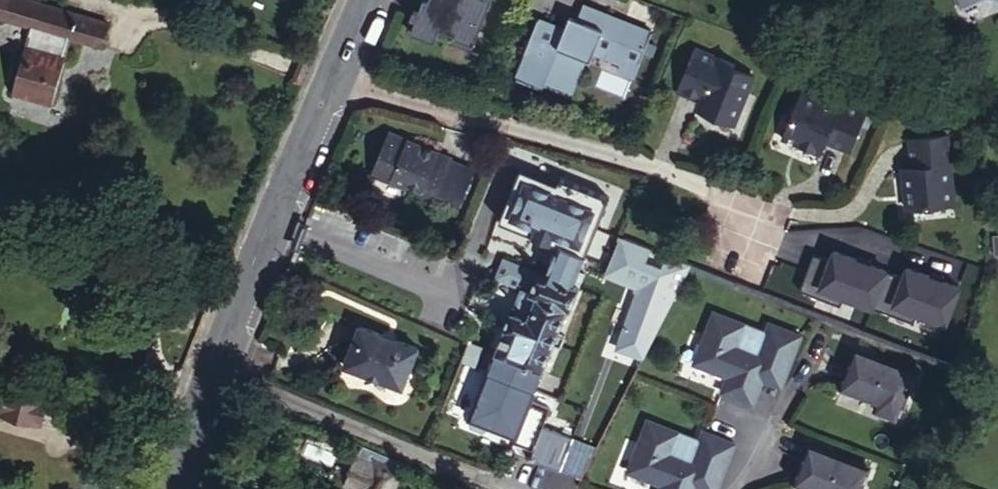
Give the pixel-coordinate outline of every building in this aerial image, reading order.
[(69,36),(103,46),(111,23),(38,0),(0,0),(0,14),(33,25),(69,36)] [(428,0),(427,0),(423,0),(418,14),(413,12),(410,19),(416,21),(410,35),(434,44),(439,31),(455,36),(454,40),(474,47),(492,0),(428,0)] [(564,27),(538,17),(524,53),(527,54),(518,75),(544,86),(546,81),(566,89),(580,53),(586,55),(592,57),(596,47),(598,41),(641,58),(653,27),(585,0),(578,20),(568,17),(564,27)] [(28,38),(65,49),(69,36),(33,25),(28,38)] [(63,55),(65,49),(28,38),(26,44),(63,55)] [(734,60),(736,55),(695,38),(677,85),(701,93),(700,97),(702,105),(735,117),(754,68),(734,60)] [(474,47),(454,40),(452,45),(472,53),(474,47)] [(641,58),(598,41),(596,47),(623,58),(621,65),(636,71),(641,58)] [(49,100),(63,55),(26,44),(12,88),(49,100)] [(580,53),(566,89),(572,91),(586,55),(580,53)] [(849,144),(865,102),(825,86),(823,90),(803,82),(783,132),(815,145),(821,144),(825,135),(849,144)] [(954,196),(948,126),(909,130),(912,161),(902,162),(902,169),(905,169),(906,179),(904,179),(906,200),(954,196)] [(396,184),(411,190),(424,196),(423,200),(438,205),(456,161),(394,135),(376,180),(395,188),(396,184)] [(560,243),(560,244),(548,272),(538,269),(529,288),(523,286),(496,351),(542,371),(554,343),(558,333),(569,307),(571,308),(581,287),(572,283),(609,195),(562,175),(557,186),(521,170),(501,218),(535,232),(534,233),(551,241),(551,239),(560,243)] [(410,194),(411,190),(396,184),(395,188),(410,194)] [(532,266),(523,286),(529,288),(538,269),(532,266)] [(770,335),(719,311),(695,360),(728,377),(721,391),(751,406),(760,390),(757,389),(762,381),(781,391),(805,341),(774,326),(770,335)] [(407,394),(423,353),(364,329),(347,368),(407,394)] [(565,336),(558,333),(554,343),(561,346),(565,336)] [(916,369),(857,346),(842,384),(880,398),(877,406),(899,414),(916,369)] [(45,399),(0,387),(0,411),(38,421),(45,399)] [(645,420),(625,471),(658,485),(657,488),(691,488),(692,488),(696,488),(714,488),(732,445),(701,432),(697,441),(645,420)] [(365,446),(350,483),(361,487),(360,488),(395,488),(406,464),(365,446)] [(810,447),(794,487),(800,488),(861,488),(869,468),(810,447)]
